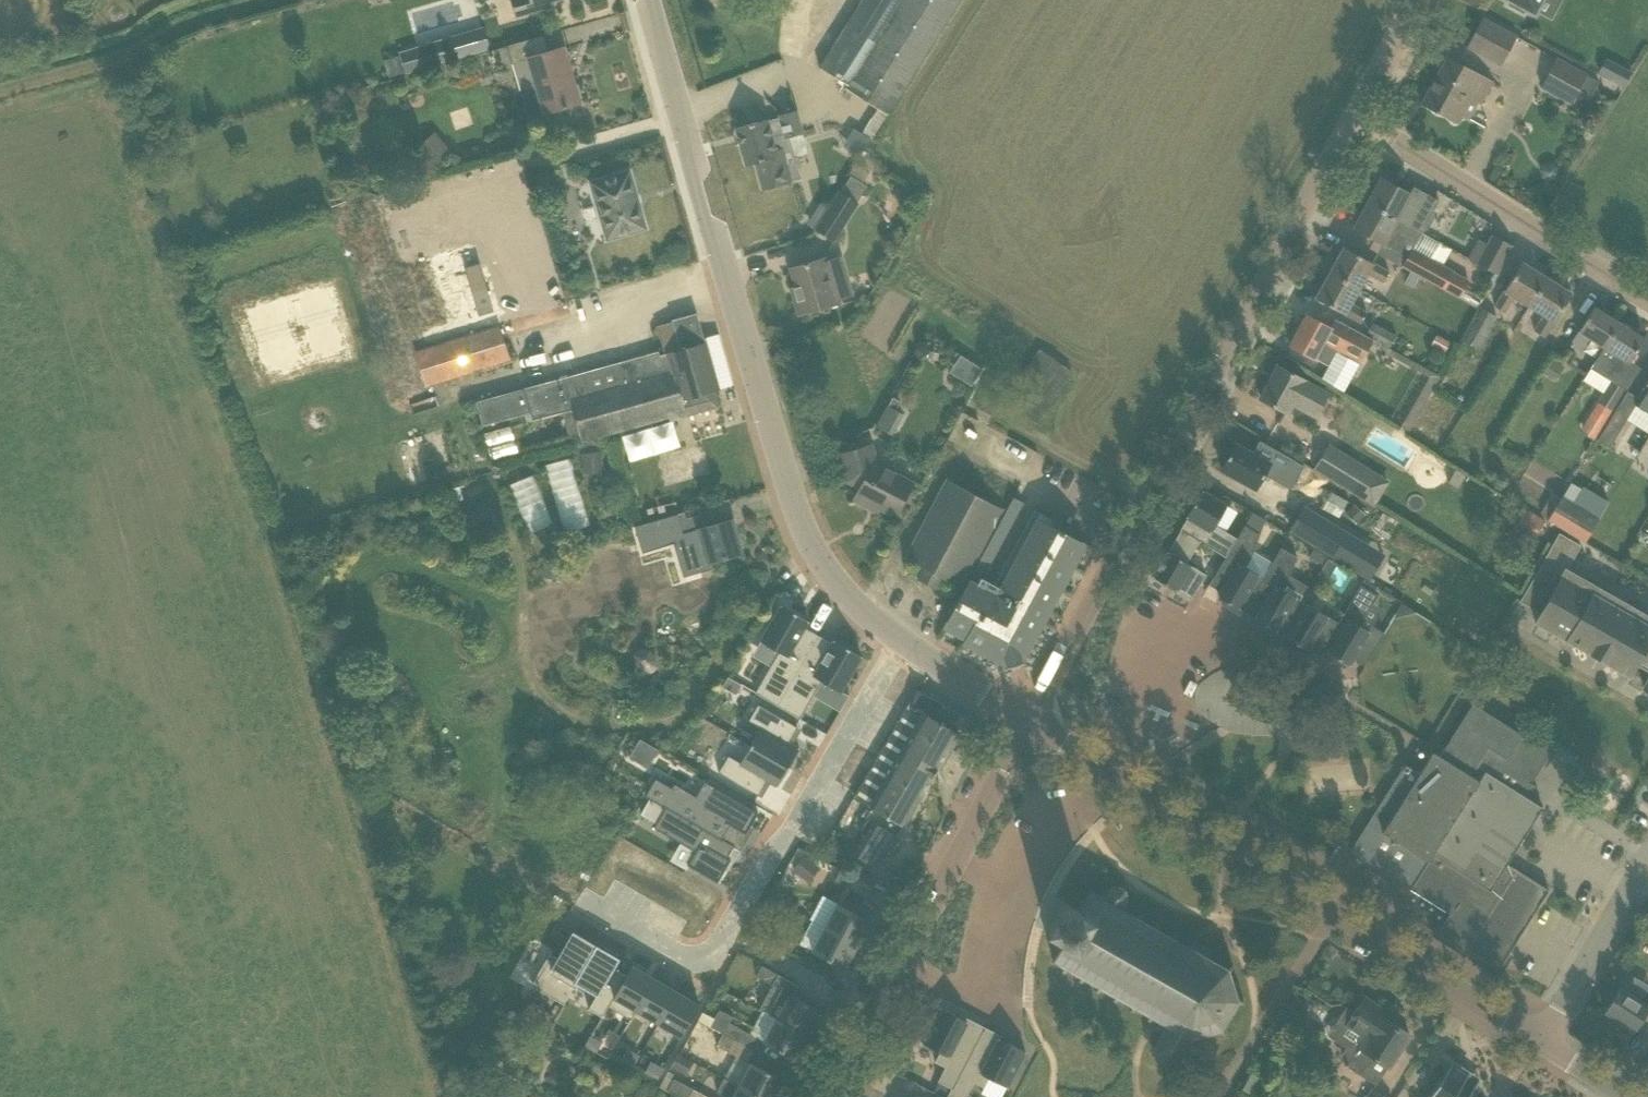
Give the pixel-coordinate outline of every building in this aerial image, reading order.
[(553,0),(511,0),(516,16),(553,6),(551,1),(553,0)] [(849,85),(846,89),(887,114),(959,0),(861,0),(819,67),(849,85)] [(1510,1),(1509,4),(1523,12),(1525,9),(1535,14),(1543,0),(1508,0),(1510,1)] [(1517,37),(1482,18),(1467,46),(1501,65),(1517,37)] [(544,35),(508,46),(521,91),(537,86),(545,113),(580,102),(564,48),(549,52),(544,35)] [(447,38),(418,46),(425,69),(453,60),(447,38)] [(1493,81),(1447,56),(1421,104),(1452,121),(1457,112),(1469,119),(1478,103),(1480,104),(1493,81)] [(1543,87),(1573,104),(1589,75),(1558,58),(1543,87)] [(1611,80),(1624,86),(1632,72),(1619,65),(1611,80)] [(756,162),(763,189),(792,181),(783,148),(776,150),(772,136),(784,133),(786,137),(802,132),(797,111),(780,116),(780,118),(768,122),(767,119),(736,128),(746,164),(756,162)] [(607,239),(646,228),(640,207),(637,208),(633,193),(635,192),(629,171),(591,182),(607,239)] [(1422,232),(1427,230),(1433,220),(1431,214),(1439,200),(1414,186),(1410,193),(1381,178),(1374,190),(1372,189),(1369,190),(1365,197),(1366,200),(1368,201),(1367,202),(1422,232)] [(299,209),(317,203),(313,191),(295,197),(299,209)] [(840,193),(817,229),(833,240),(857,203),(840,193)] [(1393,262),(1444,289),(1454,271),(1432,259),(1441,242),(1422,232),(1367,202),(1354,227),(1399,252),(1393,262)] [(1513,247),(1492,235),(1477,263),(1499,274),(1513,247)] [(1343,247),(1329,272),(1360,289),(1368,274),(1384,283),(1390,272),(1343,247)] [(791,288),(799,315),(840,303),(827,257),(791,268),(796,286),(791,288)] [(1515,297),(1529,306),(1547,277),(1522,262),(1495,305),(1506,312),(1515,297)] [(1360,289),(1329,272),(1315,298),(1361,323),(1367,313),(1351,304),(1360,289)] [(1402,284),(1415,291),(1419,282),(1407,275),(1402,284)] [(1572,293),(1547,277),(1529,306),(1544,315),(1535,330),(1544,337),(1572,293)] [(1589,336),(1605,346),(1619,322),(1594,306),(1571,344),(1581,350),(1589,336)] [(1479,350),(1497,317),(1479,307),(1461,340),(1479,350)] [(670,421),(687,416),(682,399),(714,390),(718,389),(696,314),(673,320),(681,350),(660,356),(658,352),(477,403),(483,426),(530,412),(533,421),(564,412),(572,438),(580,435),(582,441),(669,417),(670,421)] [(1335,320),(1330,328),(1306,315),(1290,344),(1309,355),(1329,365),(1337,350),(1360,362),(1372,340),(1335,320)] [(1644,338),(1619,322),(1605,346),(1620,355),(1611,369),(1621,375),(1644,338)] [(1372,323),(1366,336),(1390,347),(1396,334),(1372,323)] [(509,360),(499,326),(416,352),(426,386),(509,360)] [(1038,424),(1073,371),(1039,349),(1013,388),(1034,402),(1025,416),(1038,424)] [(1279,365),(1261,398),(1287,413),(1292,403),(1315,416),(1328,394),(1305,381),(1305,380),(1279,365)] [(1611,380),(1598,402),(1613,411),(1626,389),(1611,380)] [(1638,397),(1639,398),(1636,404),(1647,411),(1647,381),(1638,397)] [(682,399),(687,416),(719,407),(714,390),(682,399)] [(1607,422),(1597,439),(1610,447),(1620,430),(1607,422)] [(1269,462),(1255,454),(1236,444),(1221,469),(1241,480),(1257,488),(1266,472),(1289,485),(1287,489),(1324,509),(1333,491),(1271,457),(1269,462)] [(913,483),(884,467),(885,464),(876,459),(871,445),(840,455),(848,481),(860,488),(854,499),(869,506),(871,503),(896,516),(913,483)] [(1364,472),(1327,450),(1315,468),(1352,491),(1364,472)] [(442,462),(425,467),(429,480),(445,475),(442,462)] [(1457,488),(1465,475),(1455,469),(1447,482),(1457,488)] [(961,586),(992,528),(994,529),(1003,511),(1001,510),(1002,509),(948,480),(907,557),(925,567),(942,576),(961,586)] [(1227,506),(1202,491),(1187,517),(1188,517),(1181,529),(1200,540),(1200,541),(1226,557),(1237,538),(1216,525),(1227,506)] [(1585,542),(1599,518),(1562,496),(1560,499),(1553,494),(1542,512),(1550,517),(1548,520),(1585,542)] [(984,575),(1023,502),(1014,497),(974,570),(984,575)] [(1304,506),(1289,531),(1349,567),(1365,542),(1304,506)] [(714,524),(710,511),(687,518),(685,512),(657,520),(660,530),(681,524),(686,540),(680,541),(689,573),(710,567),(708,562),(742,552),(733,519),(714,524)] [(995,582),(1049,612),(1086,544),(1031,514),(995,582)] [(1264,577),(1246,566),(1253,555),(1260,534),(1245,525),(1237,538),(1226,557),(1220,567),(1232,574),(1218,596),(1226,601),(1239,608),(1244,611),(1264,577)] [(1187,563),(1200,541),(1200,540),(1181,529),(1181,530),(1153,576),(1191,599),(1206,574),(1187,563)] [(1520,601),(1541,613),(1540,614),(1552,621),(1547,630),(1549,630),(1549,629),(1586,650),(1586,651),(1587,652),(1592,643),(1615,656),(1610,665),(1611,666),(1611,664),(1631,676),(1633,672),(1647,680),(1643,688),(1647,690),(1647,626),(1562,577),(1566,572),(1567,572),(1568,571),(1566,570),(1581,545),(1559,533),(1520,601)] [(1281,634),(1302,600),(1283,589),(1290,577),(1297,557),(1282,547),(1264,577),(1244,611),(1256,618),(1255,619),(1281,634)] [(993,584),(981,577),(977,584),(969,580),(943,627),(965,639),(963,642),(1008,667),(1009,668),(1022,664),(1022,663),(1049,612),(995,582),(993,584)] [(1361,585),(1338,622),(1339,623),(1324,649),(1329,652),(1329,653),(1349,665),(1363,641),(1375,648),(1384,633),(1371,625),(1368,630),(1358,624),(1377,594),(1361,585)] [(1339,623),(1338,622),(1302,600),(1281,634),(1307,650),(1307,649),(1320,657),(1324,649),(1339,623)] [(778,704),(818,636),(805,628),(809,621),(782,605),(761,641),(779,652),(756,691),(778,704)] [(832,644),(818,636),(778,704),(800,717),(822,681),(841,692),(861,656),(834,640),(832,644)] [(737,692),(742,684),(729,677),(724,684),(737,692)] [(917,690),(907,707),(888,740),(854,797),(872,807),(867,817),(872,821),(853,852),(878,866),(902,824),(904,825),(937,769),(940,770),(960,735),(951,730),(960,714),(917,690)] [(761,728),(751,745),(788,767),(800,748),(789,742),(798,727),(758,704),(749,721),(761,728)] [(1507,863),(1543,807),(1523,795),(1530,784),(1536,788),(1537,786),(1531,783),(1550,752),(1473,704),(1440,756),(1433,752),(1420,773),(1405,764),(1350,851),(1373,865),(1375,861),(1381,865),(1381,866),(1412,886),(1411,889),(1450,913),(1437,933),(1497,972),(1549,890),(1507,863)] [(647,767),(657,750),(640,740),(630,757),(647,767)] [(777,786),(788,767),(751,745),(741,763),(729,755),(719,772),(758,795),(767,780),(777,786)] [(666,807),(722,839),(730,825),(746,834),(759,813),(716,788),(715,791),(706,786),(699,798),(674,784),(672,788),(655,779),(645,794),(651,799),(666,807)] [(651,799),(642,814),(657,822),(666,807),(651,799)] [(576,869),(582,859),(583,858),(594,838),(582,831),(590,818),(567,805),(543,847),(513,836),(500,855),(558,889),(560,886),(560,885),(571,866),(576,869)] [(722,839),(666,807),(657,822),(654,827),(695,851),(687,865),(718,883),(731,860),(728,858),(735,846),(722,839)] [(873,886),(841,869),(834,880),(867,897),(873,886)] [(1064,901),(1046,931),(1063,941),(1052,960),(1064,966),(1061,971),(1064,973),(1067,968),(1081,976),(1078,980),(1081,982),(1084,978),(1098,985),(1095,990),(1099,992),(1102,988),(1115,995),(1112,1000),(1116,1002),(1118,997),(1132,1005),(1129,1010),(1133,1011),(1135,1007),(1149,1014),(1146,1019),(1150,1021),(1153,1017),(1159,1020),(1155,1028),(1163,1032),(1153,1049),(1156,1059),(1169,1066),(1178,1063),(1189,1045),(1189,1039),(1218,1032),(1222,1037),(1225,1035),(1221,1030),(1236,1003),(1243,1003),(1244,999),(1238,999),(1229,969),(1234,967),(1231,964),(1226,968),(1211,953),(1209,952),(1211,950),(1194,940),(1192,942),(1191,941),(1174,938),(1177,934),(1173,932),(1171,936),(1157,929),(1160,924),(1157,922),(1154,927),(1140,919),(1143,915),(1139,912),(1136,917),(1123,909),(1126,905),(1124,904),(1127,898),(1125,890),(1118,886),(1110,888),(1107,894),(1105,893),(1103,897),(1092,891),(1081,910),(1064,901)] [(825,927),(857,944),(870,920),(839,903),(825,927)] [(825,927),(823,932),(812,951),(844,968),(857,944),(825,927)] [(772,944),(786,951),(792,940),(778,932),(772,944)] [(597,947),(595,946),(574,934),(558,960),(551,956),(534,985),(565,1003),(576,984),(575,983),(597,947)] [(620,958),(596,945),(595,946),(597,947),(575,983),(576,984),(596,996),(589,1009),(602,1017),(614,996),(626,975),(614,968),(620,958)] [(636,1010),(654,978),(632,965),(626,975),(614,996),(636,1010)] [(1638,979),(1629,973),(1605,1011),(1635,1030),(1643,1018),(1647,1021),(1647,1005),(1640,1001),(1647,989),(1647,986),(1638,980),(1639,979),(1638,979)] [(659,1023),(677,991),(654,978),(636,1010),(659,1023)] [(681,1036),(700,1005),(677,991),(659,1023),(681,1036)] [(790,994),(777,1018),(809,1035),(822,1011),(790,994)] [(1410,1034),(1392,1022),(1395,1018),(1364,997),(1346,1025),(1364,1037),(1345,1065),(1376,1085),(1410,1034)] [(952,1089),(985,1027),(967,1017),(966,1020),(941,1007),(922,1043),(940,1052),(935,1062),(945,1067),(938,1081),(951,1088),(952,1089)] [(711,1027),(724,1034),(755,1049),(760,1039),(743,1031),(744,1030),(730,1023),(733,1017),(719,1010),(711,1027)] [(796,1059),(809,1035),(777,1018),(764,1041),(777,1049),(796,1059)] [(985,1027),(952,1089),(951,1088),(947,1096),(966,1096),(979,1072),(1007,1087),(1026,1051),(1001,1039),(1003,1036),(985,1027)] [(748,1063),(755,1049),(724,1034),(718,1046),(732,1053),(731,1054),(748,1063)] [(585,1047),(597,1053),(602,1043),(590,1037),(585,1047)] [(640,1055),(628,1049),(623,1059),(634,1065),(640,1055)] [(646,1071),(658,1077),(663,1068),(651,1061),(646,1071)] [(785,1081),(785,1080),(752,1062),(740,1085),(739,1086),(760,1096),(776,1096),(785,1081)] [(1479,1080),(1452,1062),(1429,1096),(1468,1096),(1479,1080)] [(739,1086),(740,1085),(725,1078),(717,1092),(727,1096),(760,1096),(739,1086)] [(679,1096),(707,1096),(674,1079),(668,1091),(679,1096)] [(1367,1096),(1387,1096),(1373,1088),(1367,1096)]
